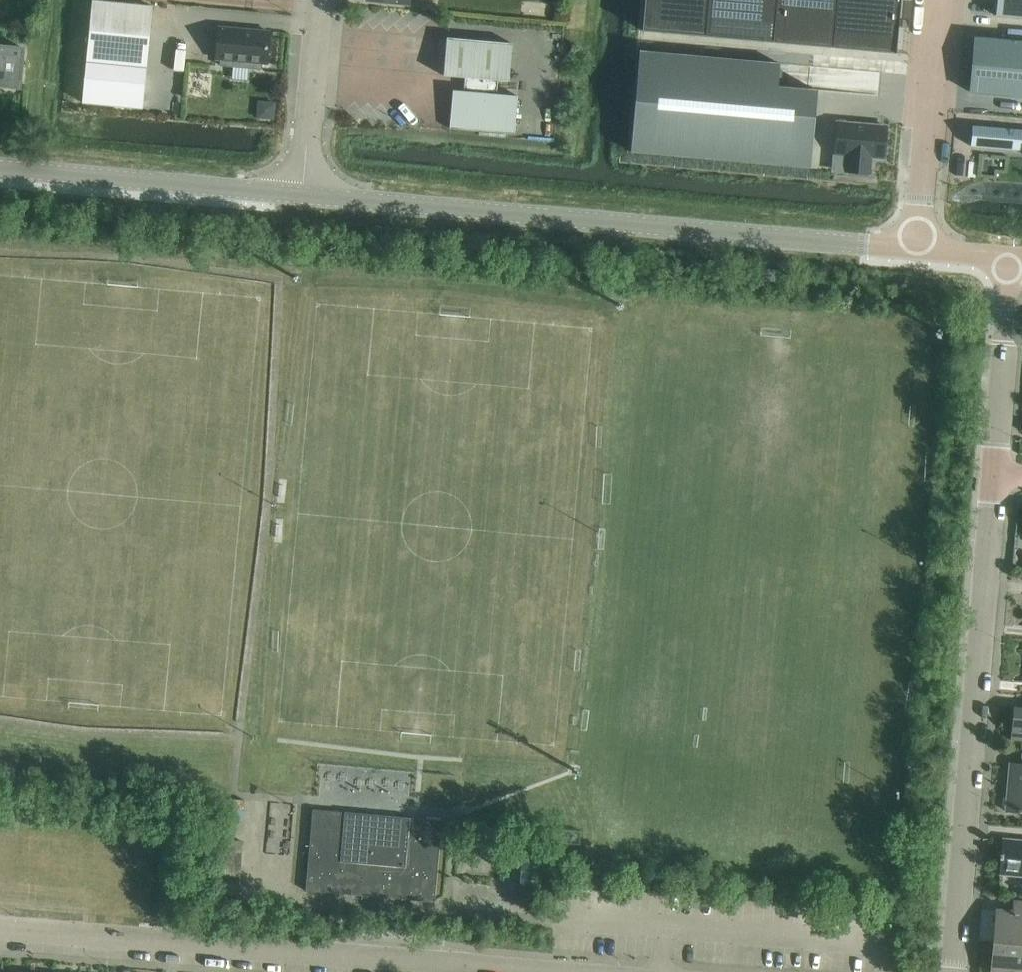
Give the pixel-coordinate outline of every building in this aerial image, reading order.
[(643,29),(704,34),(707,0),(646,0),(643,29)] [(704,34),(772,41),(776,0),(707,0),(704,34)] [(772,41),(832,46),(836,0),(776,0),(772,41)] [(832,46),(895,52),(900,0),(836,0),(832,46)] [(995,15),(1021,18),(1021,0),(997,0),(995,15)] [(93,1),(83,96),(144,102),(153,7),(93,1)] [(216,59),(267,63),(270,32),(219,28),(216,59)] [(969,92),(1021,97),(1021,41),(974,37),(969,92)] [(450,128),(515,134),(518,96),(497,94),(498,81),(509,81),(512,44),(447,38),(444,76),(465,78),(464,91),(453,91),(450,128)] [(0,46),(0,86),(20,87),(24,48),(0,46)] [(640,53),(631,153),(809,168),(816,90),(778,87),(779,65),(640,53)] [(256,118),(256,119),(274,120),(276,103),(264,101),(258,101),(256,118)] [(837,123),(835,153),(851,155),(849,173),(870,175),(872,156),(885,157),(886,158),(889,127),(887,127),(874,126),(837,123)] [(967,153),(1021,158),(1021,131),(970,125),(968,146),(967,153)] [(1014,707),(1011,739),(1021,740),(1021,708),(1014,707)] [(1021,765),(1009,764),(1005,811),(1021,812),(1021,758),(1021,765)] [(305,891),(435,902),(441,821),(312,810),(305,891)] [(1003,839),(1000,875),(1021,877),(1021,840),(1003,839)] [(214,893),(235,895),(239,895),(243,842),(219,840),(217,874),(215,874),(214,883),(215,883),(214,893)] [(994,943),(1021,945),(1021,902),(1014,901),(1013,911),(996,910),(994,943)] [(559,937),(558,950),(570,951),(571,939),(559,937)] [(994,943),(991,971),(1021,971),(1021,945),(994,943)]
